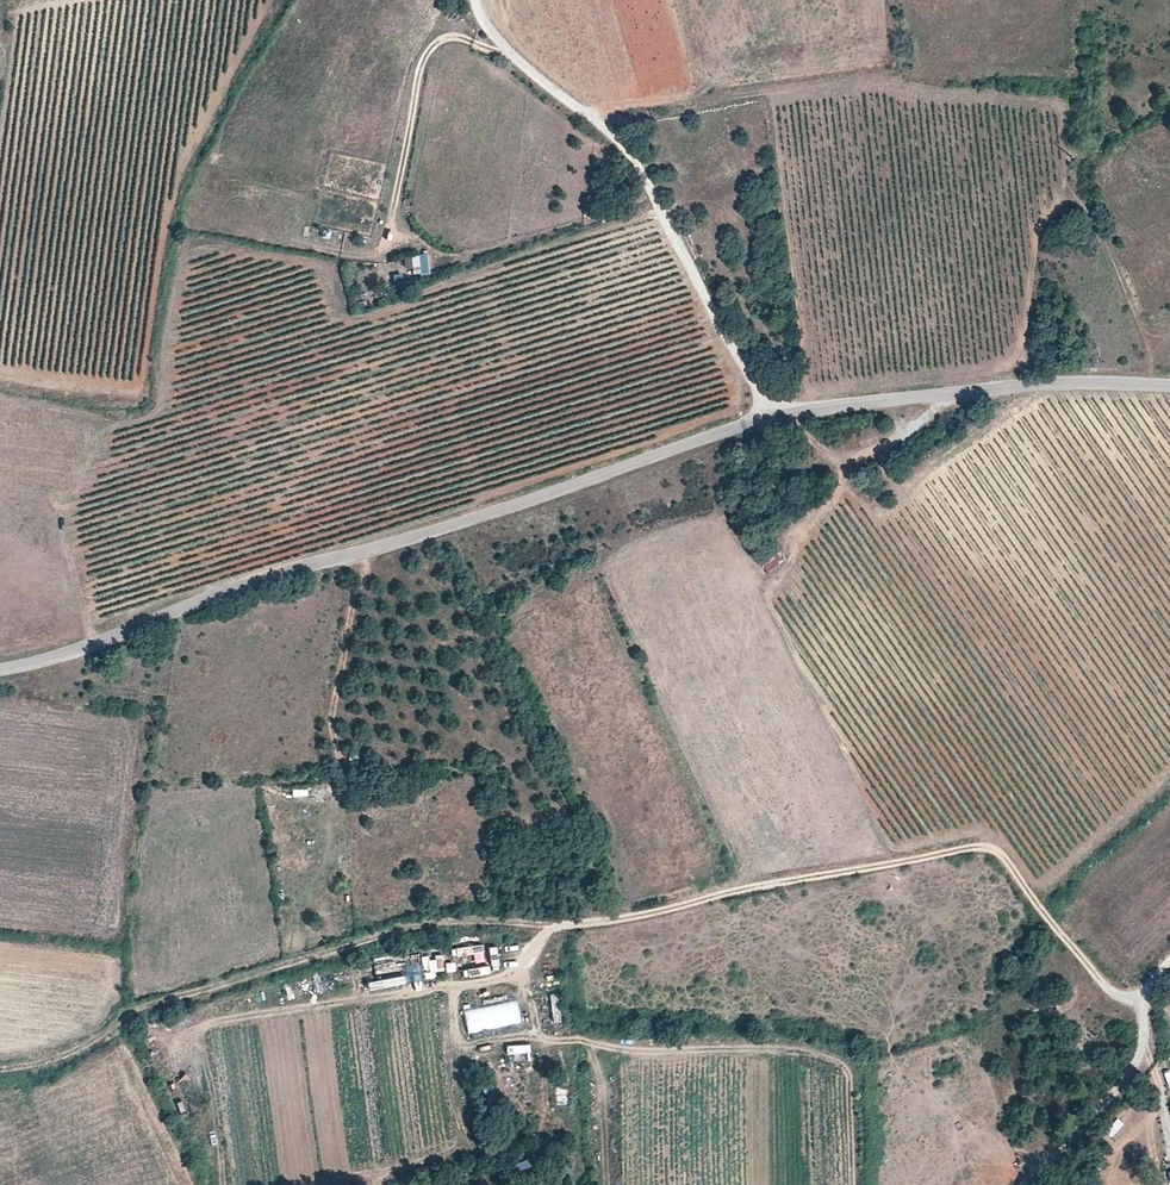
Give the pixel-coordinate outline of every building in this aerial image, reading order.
[(308,215),(312,197),(300,194),(296,212),(308,215)] [(411,253),(412,274),(428,274),(427,252),(411,253)] [(291,787),(291,796),(308,796),(308,788),(291,787)] [(290,861),(299,861),(300,852),(291,851),(290,861)] [(451,956),(482,951),(481,942),(449,947),(451,956)] [(492,969),(499,968),(495,944),(487,946),(492,969)] [(441,952),(419,956),(422,976),(444,973),(441,952)] [(394,972),(391,961),(373,964),(375,976),(394,972)] [(461,966),(462,975),(489,973),(488,964),(461,966)] [(402,973),(365,979),(367,989),(403,982),(402,973)] [(516,999),(462,1010),(467,1034),(521,1023),(516,999)] [(1116,1116),(1104,1129),(1110,1135),(1122,1122),(1116,1116)]
